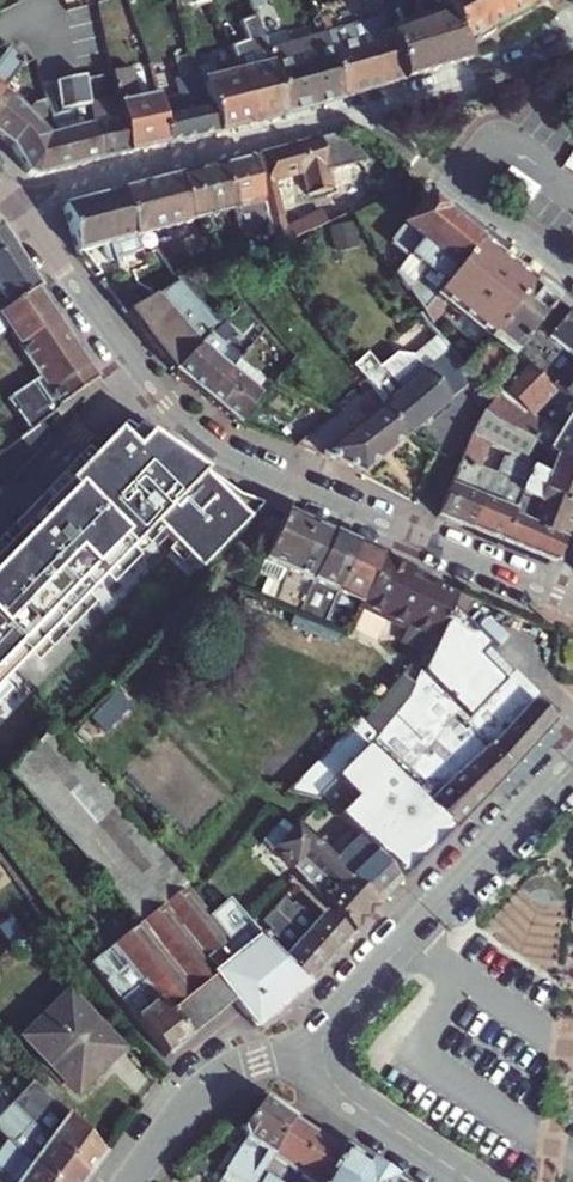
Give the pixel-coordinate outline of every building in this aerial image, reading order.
[(249,22),(241,0),(222,0),(247,70),(230,75),(248,123),(283,113),(249,22)] [(316,30),(340,98),(404,80),(382,28),(374,9),(378,7),(375,0),(359,0),(365,19),(316,30)] [(382,28),(404,80),(468,63),(460,48),(434,0),(415,0),(422,14),(425,14),(426,17),(382,28)] [(460,48),(545,0),(434,0),(460,48)] [(340,98),(316,30),(272,40),(269,34),(262,36),(256,19),(249,22),(283,113),(340,98)] [(222,52),(219,45),(212,48),(214,55),(222,52)] [(20,66),(8,50),(0,60),(0,93),(20,66)] [(248,123),(230,75),(212,81),(205,61),(189,67),(191,70),(214,132),(228,128),(248,123)] [(166,146),(161,119),(158,101),(157,98),(137,102),(131,70),(110,74),(116,100),(128,155),(166,146)] [(166,146),(214,132),(191,70),(167,77),(174,96),(186,110),(161,119),(166,146)] [(84,84),(83,84),(83,82),(57,87),(65,135),(53,138),(44,102),(33,104),(24,114),(0,95),(0,141),(11,150),(27,176),(35,179),(101,161),(88,107),(84,84)] [(158,101),(161,119),(186,110),(174,96),(158,101)] [(88,107),(101,161),(128,155),(116,100),(88,107)] [(325,142),(334,172),(376,161),(349,136),(325,142)] [(339,187),(336,177),(334,172),(325,142),(259,159),(273,225),(281,244),(314,227),(307,212),(285,222),(278,183),(311,174),(316,193),(339,187)] [(189,174),(201,221),(232,213),(220,166),(189,174)] [(134,239),(135,239),(201,221),(189,174),(122,193),(134,239)] [(134,239),(122,193),(62,209),(76,255),(102,248),(105,255),(107,259),(109,262),(114,260),(114,262),(141,253),(135,239),(134,239)] [(410,257),(397,274),(426,315),(479,247),(425,203),(394,244),(410,257)] [(4,295),(0,298),(0,314),(35,291),(39,288),(0,232),(0,290),(4,295)] [(243,246),(218,258),(220,263),(225,273),(250,261),(243,246)] [(533,290),(479,247),(426,315),(436,327),(448,312),(481,339),(489,345),(533,290)] [(179,370),(224,328),(226,327),(191,289),(142,331),(179,370)] [(554,306),(533,290),(489,345),(481,339),(462,362),(478,384),(513,354),(535,329),(554,306)] [(0,314),(0,338),(7,333),(17,347),(55,320),(35,291),(0,314)] [(554,306),(535,329),(572,357),(572,321),(554,306)] [(55,320),(17,347),(39,379),(10,400),(31,434),(58,415),(59,418),(102,388),(55,320)] [(176,373),(207,399),(229,374),(218,363),(238,342),(224,328),(179,370),(176,373)] [(430,374),(455,352),(449,345),(424,367),(430,374)] [(419,433),(440,415),(478,384),(462,362),(455,352),(430,374),(424,367),(417,359),(400,358),(383,372),(371,358),(363,365),(376,380),(419,433)] [(207,399),(240,426),(269,384),(242,359),(229,374),(207,399)] [(564,380),(536,359),(528,366),(561,391),(566,395),(572,400),(572,367),(564,380)] [(563,456),(572,463),(572,437),(571,440),(539,417),(561,391),(528,366),(488,410),(489,411),(541,443),(563,456)] [(307,453),(365,476),(419,433),(376,380),(368,387),(374,394),(349,415),(307,453)] [(566,395),(561,402),(572,410),(572,409),(572,400),(566,395)] [(541,443),(489,411),(477,437),(493,445),(509,454),(528,465),(541,443)] [(154,528),(199,572),(262,506),(240,496),(127,424),(33,520),(40,527),(27,540),(20,533),(0,554),(0,686),(154,528)] [(477,437),(466,463),(482,471),(493,445),(477,437)] [(529,494),(542,472),(528,465),(509,454),(497,480),(475,529),(555,564),(563,560),(571,539),(527,520),(517,516),(529,494)] [(563,456),(558,464),(565,469),(558,481),(542,472),(529,494),(543,501),(536,514),(531,512),(527,520),(571,539),(572,535),(572,463),(563,456)] [(482,471),(466,463),(443,516),(475,529),(497,480),(482,471)] [(284,597),(313,529),(289,519),(269,566),(286,574),(282,584),(275,581),(271,591),(284,597)] [(336,539),(313,529),(284,597),(296,602),(300,592),(294,589),(298,578),(316,586),(336,539)] [(341,597),(362,549),(336,539),(316,586),(302,618),(310,621),(315,608),(323,611),(321,615),(331,619),(332,616),(334,612),(330,610),(334,601),(338,603),(341,604),(343,598),(341,597)] [(363,606),(385,559),(362,549),(341,597),(343,598),(363,606)] [(363,606),(360,613),(389,625),(391,622),(411,630),(405,644),(429,653),(436,640),(458,595),(437,586),(434,592),(413,583),(418,572),(385,559),(363,606)] [(446,644),(453,629),(466,598),(458,595),(436,640),(446,644)] [(336,608),(344,611),(357,617),(360,613),(363,606),(343,598),(341,604),(338,603),(336,608)] [(334,612),(332,616),(340,620),(344,611),(336,608),(334,612)] [(376,736),(368,748),(417,795),(459,755),(513,706),(532,706),(541,698),(537,695),(515,673),(512,676),(504,685),(477,660),(488,650),(453,629),(446,644),(436,640),(429,653),(419,675),(417,675),(412,688),(376,736)] [(504,685),(512,676),(488,650),(477,660),(504,685)] [(513,706),(459,755),(493,792),(554,725),(532,706),(513,706)] [(401,884),(452,831),(417,795),(368,748),(376,736),(358,720),(285,794),(320,803),(356,841),(401,884)] [(21,795),(141,925),(188,890),(45,735),(27,753),(45,772),(21,795)] [(4,776),(21,795),(45,772),(27,753),(4,776)] [(493,792),(459,755),(417,795),(452,831),(493,792)] [(262,843),(272,852),(290,830),(281,823),(262,843)] [(401,884),(356,841),(335,861),(296,824),(290,830),(345,877),(380,906),(401,884)] [(296,875),(330,913),(354,934),(380,906),(345,877),(290,830),(272,852),(296,875)] [(224,953),(236,941),(217,920),(188,890),(141,925),(92,962),(166,1055),(235,1003),(214,983),(232,967),(224,953)] [(286,898),(265,919),(274,928),(294,907),(286,898)] [(217,920),(236,941),(241,936),(245,940),(233,953),(250,971),(246,976),(252,983),(281,954),(283,951),(253,920),(234,901),(217,920)] [(333,962),(355,940),(326,916),(306,937),(333,962)] [(15,944),(26,936),(15,921),(7,927),(0,917),(0,924),(15,944)] [(289,924),(278,933),(290,944),(301,932),(303,930),(296,923),(292,927),(289,924)] [(3,953),(15,944),(0,924),(0,949),(3,953)] [(301,932),(290,944),(295,950),(286,960),(312,986),(333,962),(306,937),(301,932)] [(262,1029),(312,986),(286,960),(281,954),(252,983),(246,976),(250,971),(233,953),(245,940),(241,936),(236,941),(224,953),(232,967),(214,983),(235,1003),(262,1029)] [(73,994),(29,1036),(83,1089),(125,1048),(73,994)] [(83,1089),(29,1036),(26,1039),(80,1092),(83,1089)] [(36,1085),(14,1108),(87,1180),(104,1155),(81,1132),(36,1085)] [(277,1143),(292,1121),(262,1101),(240,1131),(243,1143),(218,1181),(255,1181),(279,1145),(277,1143)] [(45,1181),(85,1181),(87,1180),(14,1108),(0,1122),(0,1136),(1,1137),(45,1181)] [(292,1121),(277,1143),(279,1145),(255,1181),(281,1181),(288,1170),(307,1181),(389,1181),(292,1121)] [(0,1137),(0,1175),(7,1181),(45,1181),(1,1137),(0,1137)]
